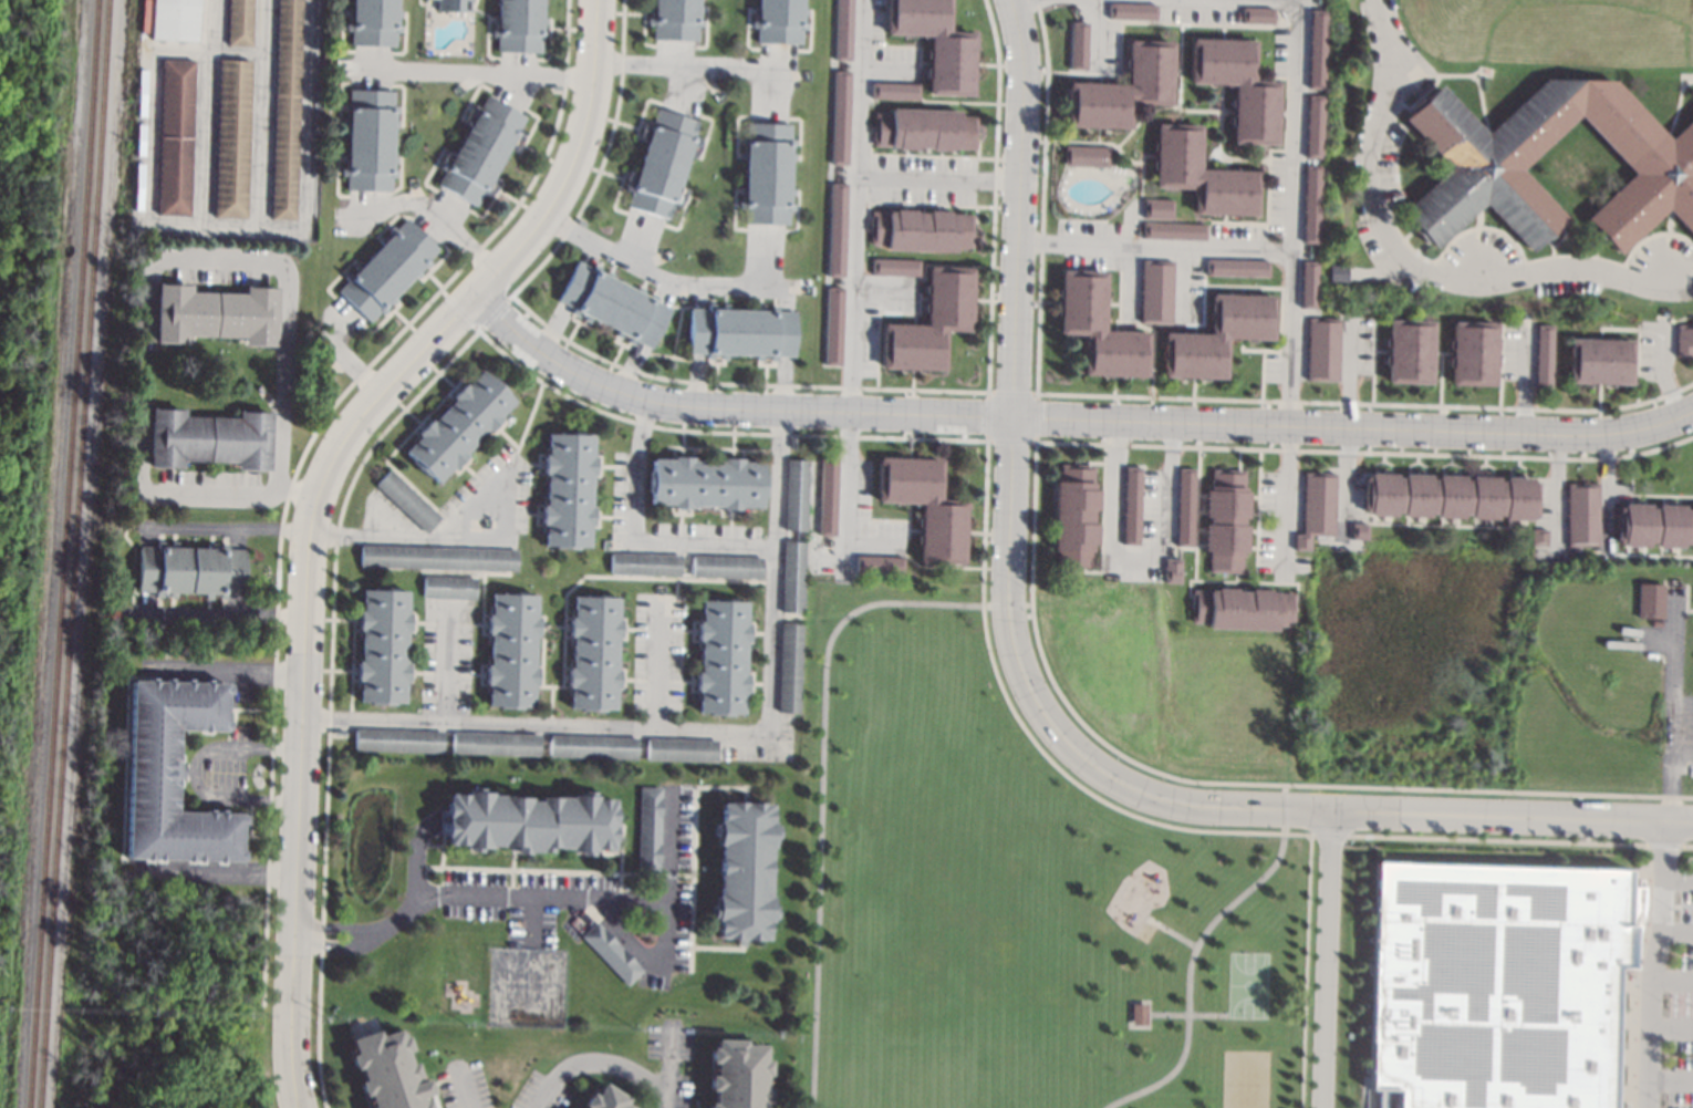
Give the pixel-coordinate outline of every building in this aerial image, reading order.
[(150,39),(152,0),(199,0),(197,41),(150,39)] [(227,45),(228,0),(252,0),(251,45),(227,45)] [(274,65),(277,0),(302,0),(294,219),(270,218),(274,65)] [(352,10),(352,0),(394,0),(394,11),(401,12),(399,17),(394,17),(393,25),(399,25),(399,31),(394,31),(394,45),(391,45),(352,44),(349,44),(350,29),(344,29),(344,23),(349,23),(349,14),(345,14),(345,10),(352,10)] [(436,11),(436,0),(471,0),(470,12),(436,11)] [(497,15),(497,0),(541,0),(540,18),(546,18),(546,23),(540,23),(539,32),(544,32),(544,38),(540,38),(540,53),(536,52),(499,51),(495,51),(495,35),(490,35),(490,29),(495,29),(495,21),(490,21),(491,14),(497,15)] [(653,3),(653,0),(698,0),(698,6),(704,6),(704,11),(698,11),(697,20),(703,20),(703,25),(697,25),(697,41),(694,40),(656,39),(652,39),(653,24),(646,23),(646,18),(651,18),(652,10),(647,10),(648,3),(653,3)] [(757,7),(757,0),(802,0),(801,9),(807,9),(807,14),(801,14),(801,23),(807,23),(806,29),(801,29),(801,43),(797,43),(760,42),(756,42),(757,28),(750,27),(750,21),(755,22),(755,13),(751,12),(751,7),(757,7)] [(835,19),(836,0),(852,0),(851,60),(848,60),(841,60),(834,60),(835,19)] [(885,32),(887,0),(950,0),(949,31),(974,32),(972,95),(927,94),(929,35),(885,34),(885,32)] [(1157,4),(1157,20),(1109,19),(1109,3),(1157,4)] [(1271,8),(1271,23),(1258,23),(1240,22),(1240,7),(1271,8)] [(1320,11),(1326,11),(1323,56),(1322,89),(1320,89),(1307,87),(1309,10),(1320,11)] [(1087,71),(1071,71),(1073,22),(1088,23),(1087,71)] [(1254,40),(1253,81),(1277,81),(1275,145),(1230,144),(1233,85),(1190,83),(1191,39),(1254,40)] [(1172,42),(1170,105),(1129,103),(1128,128),(1066,126),(1067,82),(1126,84),(1128,41),(1172,42)] [(193,60),(187,215),(156,214),(158,130),(162,59),(193,60)] [(250,61),(245,217),(212,216),(216,121),(218,60),(250,61)] [(841,71),(846,72),(850,72),(846,164),(844,164),(831,164),(832,121),(834,71),(841,71)] [(1666,138),(1692,114),(1692,240),(1665,209),(1617,253),(1604,238),(1600,241),(1587,228),(1590,225),(1583,218),(1631,173),(1577,115),(1518,169),(1564,218),(1556,225),(1558,227),(1546,239),(1543,237),(1528,251),(1483,204),(1435,249),(1427,240),(1425,242),(1412,229),(1415,227),(1401,213),(1448,167),(1404,120),(1440,85),(1485,133),(1543,79),(1578,79),(1612,81),(1666,138)] [(917,84),(918,84),(918,100),(895,99),(871,97),(872,82),(917,84)] [(350,90),(388,91),(393,91),(393,106),(396,106),(396,111),(391,111),(391,121),(396,121),(396,126),(391,126),(390,156),(395,156),(395,162),(390,162),(388,170),(394,170),(394,176),(390,176),(388,190),(387,190),(347,189),(344,189),(344,174),(340,174),(340,167),(344,167),(344,159),(341,159),(341,154),(346,154),(347,124),(341,124),(342,117),(346,117),(346,110),(342,110),(342,104),(346,104),(347,90),(350,90)] [(489,96),(521,115),(524,117),(518,130),(523,133),(513,152),(506,147),(490,174),(498,178),(487,197),(481,194),(475,206),(471,205),(438,186),(435,184),(443,170),(438,167),(447,149),(455,154),(470,126),(463,122),(472,104),(478,107),(486,95),(489,96)] [(1319,95),(1322,95),(1321,131),(1320,157),(1318,157),(1305,157),(1307,95),(1319,95)] [(659,108),(695,121),(698,122),(693,138),(694,138),(673,203),(674,203),(668,219),(665,218),(629,206),(626,205),(632,189),(631,189),(653,125),(651,124),(656,107),(659,108)] [(890,108),(960,112),(960,116),(976,116),(975,149),(952,148),(952,152),(931,151),(929,148),(916,147),(916,151),(896,149),(896,147),(873,146),(874,114),(890,114),(890,108)] [(749,123),(787,124),(789,124),(789,138),(794,138),(794,145),(790,145),(789,153),(794,153),(794,159),(789,159),(788,189),(793,189),(793,195),(788,195),(788,204),(792,204),(792,209),(787,209),(787,224),(785,224),(746,222),(742,222),(742,208),(737,208),(737,201),(740,201),(741,194),(738,194),(738,187),(744,187),(744,157),(739,157),(739,152),(742,152),(742,143),(739,143),(739,137),(745,137),(745,123),(749,123)] [(1199,125),(1198,169),(1257,172),(1256,216),(1244,216),(1193,214),(1193,188),(1153,187),(1155,124),(1199,125)] [(1066,145),(1110,147),(1109,167),(1064,165),(1066,145)] [(1319,244),(1303,242),(1307,165),(1321,165),(1319,244)] [(843,184),(846,184),(843,277),(841,277),(828,276),(829,241),(830,184),(843,184)] [(1144,199),(1173,200),(1173,218),(1143,217),(1144,199)] [(957,251),(886,249),(886,245),(871,244),(872,211),(894,213),(895,209),(916,209),(917,213),(929,213),(929,210),(951,210),(951,214),(974,214),(973,247),(957,246),(957,251)] [(407,220),(435,247),(437,249),(427,260),(430,263),(426,268),(422,263),(416,270),(419,273),(416,278),(412,275),(392,296),(395,300),(392,303),(387,300),(382,306),(386,310),(382,314),(378,311),(370,321),(366,319),(339,293),(335,291),(345,280),(342,277),(343,276),(346,271),(351,276),(356,270),(353,267),(356,262),(361,266),(381,244),(377,240),(382,235),(386,239),(391,234),(387,229),(391,226),(394,228),(404,218),(407,220)] [(1205,224),(1205,225),(1204,239),(1175,239),(1142,238),(1143,221),(1205,224)] [(146,252),(142,258),(136,253),(141,247),(146,252)] [(920,260),(918,276),(897,276),(872,275),(872,258),(920,260)] [(1268,260),(1268,261),(1267,277),(1239,276),(1205,275),(1206,259),(1268,260)] [(1173,260),(1172,323),(1141,322),(1143,260),(1173,260)] [(593,269),(595,265),(601,268),(599,271),(605,275),(607,271),(613,273),(611,278),(637,291),(640,287),(645,290),(643,293),(650,297),(652,292),(656,296),(654,300),(656,301),(669,308),(671,309),(651,348),(636,341),(634,340),(632,345),(627,342),(629,340),(621,335),(620,339),(614,336),(617,331),(590,318),(588,322),(582,320),(583,318),(577,314),(575,317),(570,313),(572,309),(558,301),(577,262),(578,261),(593,269)] [(1318,262),(1317,308),(1301,308),(1302,261),(1318,262)] [(1347,265),(1346,282),(1337,281),(1329,281),(1329,263),(1347,265)] [(973,268),(970,331),(946,331),(945,371),(881,369),(883,324),(926,325),(928,267),(973,268)] [(1105,271),(1105,272),(1103,331),(1147,332),(1146,376),(1082,375),(1083,334),(1059,333),(1061,270),(1105,271)] [(160,282),(169,283),(186,283),(190,283),(190,284),(190,291),(245,293),(245,286),(246,287),(266,287),(276,287),(278,288),(276,343),(276,345),(242,344),(242,338),(188,335),(188,343),(158,342),(155,342),(156,282),(160,282)] [(840,288),(843,288),(840,365),(823,364),(824,335),(827,287),(840,288)] [(1209,334),(1211,293),(1274,296),(1271,341),(1226,339),(1225,379),(1162,375),(1164,333),(1209,334)] [(714,309),(723,309),(723,304),(728,304),(728,309),(757,310),(757,306),(764,306),(764,310),(771,310),(771,306),(778,306),(778,311),(793,311),(794,311),(793,356),(792,356),(776,355),(776,361),(770,361),(770,358),(761,358),(761,360),(755,360),(756,354),(726,354),(726,359),(720,359),(720,356),(712,356),(712,359),(706,359),(706,353),(690,353),(689,353),(689,308),(690,308),(707,308),(708,308),(708,303),(714,304),(714,309)] [(1339,319),(1338,353),(1337,380),(1337,381),(1305,380),(1305,377),(1307,318),(1308,317),(1339,319)] [(1691,318),(1692,318),(1692,349),(1691,349),(1691,355),(1674,355),(1675,324),(1678,324),(1691,324),(1691,318)] [(1431,321),(1430,351),(1429,384),(1385,382),(1388,320),(1431,321)] [(1495,323),(1494,358),(1493,386),(1450,384),(1452,321),(1495,323)] [(1551,325),(1550,363),(1549,387),(1534,387),(1536,324),(1551,325)] [(1631,340),(1630,384),(1597,383),(1567,383),(1569,339),(1631,340)] [(488,377),(490,375),(507,392),(505,393),(513,402),(499,416),(501,418),(488,433),(486,431),(464,453),(466,455),(453,469),(450,467),(436,483),(428,475),(426,476),(411,460),(413,458),(404,451),(418,436),(415,434),(416,433),(429,420),(432,422),(453,400),(450,397),(464,383),(466,385),(480,370),(488,377)] [(153,407),(183,408),(183,416),(237,417),(237,411),(270,412),(269,470),(267,470),(236,469),(236,462),(181,460),(180,468),(147,467),(147,466),(149,407),(153,407)] [(580,435),(592,435),(591,456),(594,456),(594,475),(591,475),(590,507),(592,507),(592,526),(589,526),(589,547),(577,547),(577,548),(557,548),(557,545),(543,545),(543,525),(541,525),(541,505),(544,505),(546,474),(542,474),(542,454),(546,454),(547,433),(558,434),(558,432),(580,432),(580,435)] [(692,457),(692,459),(723,460),(723,458),(741,458),(741,462),(762,462),(762,474),(766,474),(765,496),(761,496),(761,507),(740,507),(740,509),(720,509),(720,506),(689,505),(689,508),(671,507),(671,505),(651,504),(651,493),(648,493),(648,470),(651,470),(652,458),(673,459),(673,456),(692,457)] [(838,457),(837,500),(835,536),(834,535),(819,535),(821,457),(838,457)] [(942,459),(941,499),(964,500),(963,563),(918,562),(921,504),(876,503),(877,457),(942,459)] [(789,459),(808,459),(807,499),(806,531),(803,531),(786,530),(783,530),(787,459),(789,459)] [(1092,466),(1091,489),(1095,489),(1095,510),(1091,510),(1091,525),(1095,525),(1094,543),(1092,543),(1091,569),(1056,568),(1057,550),(1051,550),(1055,480),(1059,481),(1059,480),(1059,464),(1092,466)] [(1123,466),(1142,466),(1140,546),(1121,546),(1123,466)] [(1176,467),(1195,468),(1193,548),(1175,547),(1176,467)] [(1243,490),(1246,490),(1246,505),(1246,518),(1242,518),(1242,525),(1245,525),(1245,539),(1245,551),(1240,551),(1240,573),(1206,572),(1206,550),(1202,550),(1202,537),(1203,524),(1207,525),(1207,517),(1204,517),(1204,504),(1204,489),(1208,489),(1208,486),(1208,485),(1211,486),(1211,468),(1243,469),(1243,490)] [(420,499),(434,512),(439,517),(425,534),(374,486),(374,485),(388,469),(420,499)] [(1395,477),(1402,477),(1402,474),(1429,474),(1429,478),(1435,478),(1436,475),(1463,476),(1463,479),(1469,479),(1469,476),(1496,476),(1496,480),(1504,480),(1504,477),(1530,477),(1530,481),(1535,481),(1535,516),(1534,516),(1529,516),(1528,520),(1515,520),(1502,519),(1502,516),(1494,516),(1494,519),(1482,519),(1468,518),(1468,515),(1461,514),(1461,518),(1448,518),(1434,518),(1434,514),(1427,514),(1427,517),(1414,517),(1401,517),(1401,512),(1393,512),(1393,516),(1380,516),(1367,515),(1367,511),(1363,511),(1361,511),(1362,476),(1363,476),(1369,477),(1369,473),(1395,473),(1395,477)] [(1302,474),(1334,474),(1332,536),(1310,535),(1310,549),(1292,549),(1292,534),(1301,534),(1302,474)] [(1566,483),(1598,484),(1597,542),(1564,542),(1566,483)] [(1690,505),(1692,505),(1692,548),(1689,548),(1689,545),(1680,543),(1680,548),(1668,547),(1654,547),(1654,542),(1647,542),(1647,547),(1633,546),(1620,546),(1620,542),(1614,541),(1614,538),(1616,507),(1622,507),(1622,503),(1629,503),(1635,504),(1649,504),(1648,508),(1649,508),(1655,508),(1655,504),(1669,505),(1682,505),(1682,508),(1690,509),(1690,505)] [(1363,524),(1367,524),(1365,540),(1362,539),(1360,539),(1349,539),(1350,522),(1363,524)] [(1531,528),(1546,528),(1546,538),(1546,546),(1533,545),(1529,545),(1530,528),(1531,528)] [(163,541),(163,546),(170,546),(170,542),(176,542),(176,547),(207,548),(207,542),(212,542),(212,548),(220,548),(221,543),(227,543),(227,548),(242,549),(245,549),(242,594),(226,593),(225,593),(225,599),(218,599),(219,596),(210,594),(210,599),(205,599),(205,592),(175,591),(175,598),(168,597),(169,593),(160,593),(160,597),(155,597),(155,591),(154,591),(137,591),(136,590),(138,546),(155,547),(156,547),(157,541),(163,541)] [(807,541),(804,612),(783,611),(785,541),(807,541)] [(516,549),(517,549),(516,571),(447,569),(359,566),(360,546),(360,545),(516,549)] [(611,552),(650,553),(679,555),(679,576),(610,573),(610,552),(611,552)] [(730,556),(762,557),(761,578),(692,576),(692,555),(730,556)] [(903,557),(903,559),(903,573),(884,572),(856,571),(856,556),(903,557)] [(1164,559),(1178,560),(1178,582),(1164,582),(1164,559)] [(475,578),(474,599),(472,599),(450,599),(424,598),(422,598),(423,576),(475,578)] [(1663,584),(1663,588),(1662,618),(1650,618),(1637,618),(1637,617),(1637,586),(1637,583),(1663,584)] [(395,588),(395,590),(406,591),(405,612),(408,612),(407,631),(405,631),(404,662),(407,662),(406,681),(403,681),(402,703),(357,701),(357,681),(355,681),(355,661),(359,661),(360,630),(356,630),(357,610),(361,610),(361,589),(372,590),(372,588),(395,588)] [(1236,589),(1236,591),(1248,591),(1248,589),(1268,590),(1268,591),(1294,593),(1291,627),(1276,625),(1276,631),(1206,627),(1206,623),(1188,622),(1191,589),(1207,590),(1215,590),(1215,588),(1236,589)] [(523,594),(534,594),(534,617),(537,617),(537,635),(533,635),(533,666),(536,666),(536,685),(532,685),(531,706),(520,706),(520,708),(498,708),(499,705),(487,705),(487,684),(485,684),(485,664),(488,664),(488,634),(486,634),(486,614),(489,614),(489,593),(500,593),(500,591),(523,592),(523,594)] [(606,598),(617,598),(617,619),(620,619),(620,638),(615,638),(615,670),(619,670),(617,687),(614,687),(614,710),(603,708),(603,711),(581,711),(581,708),(569,707),(570,686),(567,686),(567,667),(571,667),(571,636),(569,636),(569,617),(572,617),(572,596),(584,596),(584,594),(606,594),(606,598)] [(736,599),(736,601),(746,601),(746,623),(749,623),(748,641),(745,641),(745,673),(747,674),(747,692),(744,692),(742,713),(731,713),(731,715),(710,715),(710,712),(698,712),(699,691),(696,691),(696,672),(699,672),(700,640),(697,640),(697,621),(700,621),(702,600),(714,600),(714,598),(736,599)] [(783,623),(801,624),(802,624),(800,672),(799,713),(798,713),(778,712),(781,623),(783,623)] [(138,681),(224,684),(224,685),(224,686),(225,686),(228,686),(228,694),(225,694),(224,722),(227,722),(227,729),(222,729),(222,732),(176,731),(174,812),(239,814),(239,817),(242,817),(242,825),(239,824),(239,852),(241,852),(241,859),(238,859),(238,861),(237,861),(134,858),(124,858),(129,681),(138,681)] [(354,728),(442,731),(440,753),(353,750),(354,728)] [(539,734),(539,736),(538,756),(498,754),(450,753),(451,734),(451,732),(539,734)] [(636,737),(636,739),(636,759),(593,758),(548,756),(549,737),(549,735),(636,737)] [(717,739),(716,759),(716,762),(686,760),(645,759),(646,741),(646,737),(717,739)] [(658,787),(659,788),(657,837),(657,872),(655,872),(635,872),(637,787),(658,787)] [(489,788),(488,793),(529,794),(528,800),(538,801),(538,797),(570,798),(570,795),(579,796),(579,791),(591,791),(591,796),(594,796),(594,798),(612,799),(611,807),(613,807),(612,821),(610,821),(610,827),(613,827),(612,840),(611,840),(610,849),(592,848),(591,851),(589,851),(589,856),(578,855),(578,851),(568,851),(568,848),(549,848),(548,852),(524,851),(524,855),(516,853),(513,853),(513,847),(487,846),(487,848),(477,848),(477,851),(466,851),(466,848),(463,847),(463,845),(445,843),(445,836),(443,836),(444,831),(444,821),(446,821),(446,817),(444,817),(444,815),(445,801),(446,801),(447,794),(464,794),(465,791),(468,791),(479,791),(479,788),(489,788)] [(761,802),(761,804),(770,804),(769,821),(772,822),(772,826),(776,826),(775,838),(771,838),(771,847),(769,847),(766,897),(769,898),(768,905),(772,907),(771,919),(769,919),(768,922),(766,921),(765,940),(757,939),(757,941),(742,940),(742,939),(737,938),(737,940),(724,940),(724,938),(715,938),(716,920),(713,920),(713,917),(709,915),(709,903),(714,904),(715,894),(716,894),(719,845),(716,845),(716,836),(712,835),(713,822),(716,824),(716,820),(719,820),(720,802),(727,802),(728,801),(742,801),(742,804),(747,804),(747,801),(761,802)] [(1616,967),(1611,1107),(1395,1107),(1395,1087),(1368,1087),(1368,1080),(1374,862),(1628,870),(1627,886),(1642,886),(1643,893),(1642,905),(1640,921),(1634,938),(1631,938),(1630,969),(1616,967)] [(594,922),(641,970),(626,984),(580,936),(594,922)] [(1130,1004),(1147,1003),(1147,1025),(1131,1025),(1130,1004)] [(427,1100),(430,1107),(368,1107),(371,1107),(366,1095),(362,1097),(357,1081),(362,1080),(357,1068),(353,1069),(349,1055),(353,1054),(349,1040),(376,1031),(378,1036),(397,1031),(399,1036),(405,1035),(411,1050),(405,1053),(408,1065),(414,1063),(419,1079),(426,1077),(432,1091),(420,1096),(423,1101),(427,1100)] [(761,1104),(761,1107),(708,1107),(708,1104),(713,1104),(714,1090),(708,1090),(709,1076),(714,1076),(714,1063),(709,1063),(709,1048),(715,1048),(715,1039),(744,1040),(744,1045),(764,1046),(764,1060),(769,1060),(768,1076),(762,1076),(762,1088),(768,1088),(767,1104),(761,1104)] [(623,1104),(631,1107),(585,1107),(582,1106),(591,1094),(593,1095),(601,1083),(626,1099),(623,1104)]
